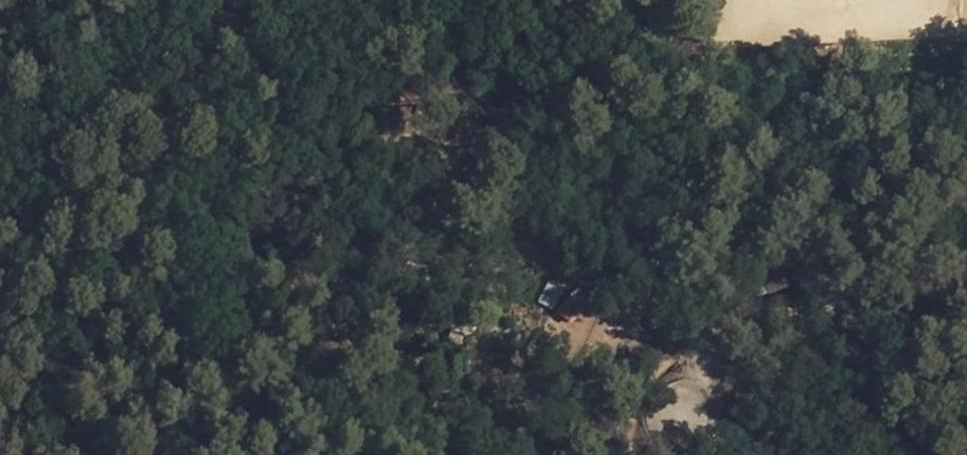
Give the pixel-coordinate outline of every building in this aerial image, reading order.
[(549,279),(537,301),(551,309),(563,286),(549,279)] [(584,317),(583,288),(559,289),(560,318),(584,317)]
